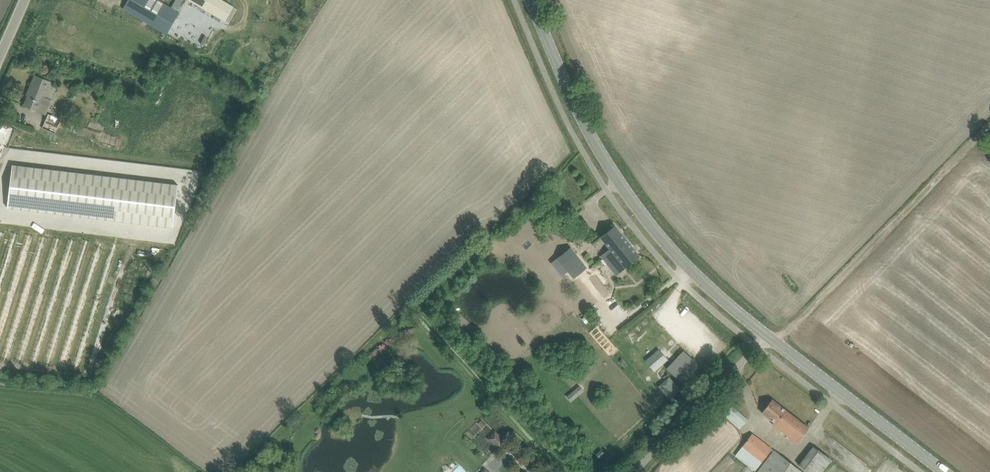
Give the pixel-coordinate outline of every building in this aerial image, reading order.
[(123,8),(166,33),(178,12),(157,0),(127,0),(123,8)] [(234,7),(233,6),(222,0),(191,0),(226,20),(234,7)] [(25,105),(34,109),(45,114),(51,99),(46,97),(51,82),(45,80),(35,76),(29,92),(30,92),(25,105)] [(49,116),(46,123),(44,129),(56,133),(58,128),(66,131),(69,124),(59,121),(60,120),(49,116)] [(5,147),(8,148),(15,129),(1,124),(0,126),(0,161),(5,147)] [(102,132),(99,141),(116,147),(120,137),(102,132)] [(25,155),(32,157),(37,142),(31,140),(25,155)] [(179,185),(13,165),(8,207),(173,228),(179,185)] [(9,221),(0,219),(0,258),(9,221)] [(614,226),(607,232),(601,236),(612,250),(610,252),(608,250),(602,256),(617,274),(632,263),(640,257),(614,226)] [(574,277),(586,267),(570,247),(551,262),(561,275),(568,270),(574,277)] [(684,385),(701,367),(684,350),(667,368),(684,385)] [(583,391),(579,386),(567,396),(571,401),(583,391)] [(772,399),(762,413),(774,422),(773,424),(797,443),(809,428),(772,399)] [(730,404),(722,412),(739,429),(748,420),(730,404)] [(487,439),(499,450),(501,447),(501,446),(503,443),(504,444),(507,441),(495,430),(491,435),(492,436),(490,437),(489,436),(487,439)] [(752,434),(735,455),(755,471),(772,449),(752,434)] [(835,460),(818,445),(801,463),(811,471),(824,471),(835,460)] [(758,471),(802,471),(774,451),(758,471)] [(858,467),(861,471),(872,471),(867,462),(858,467)]
